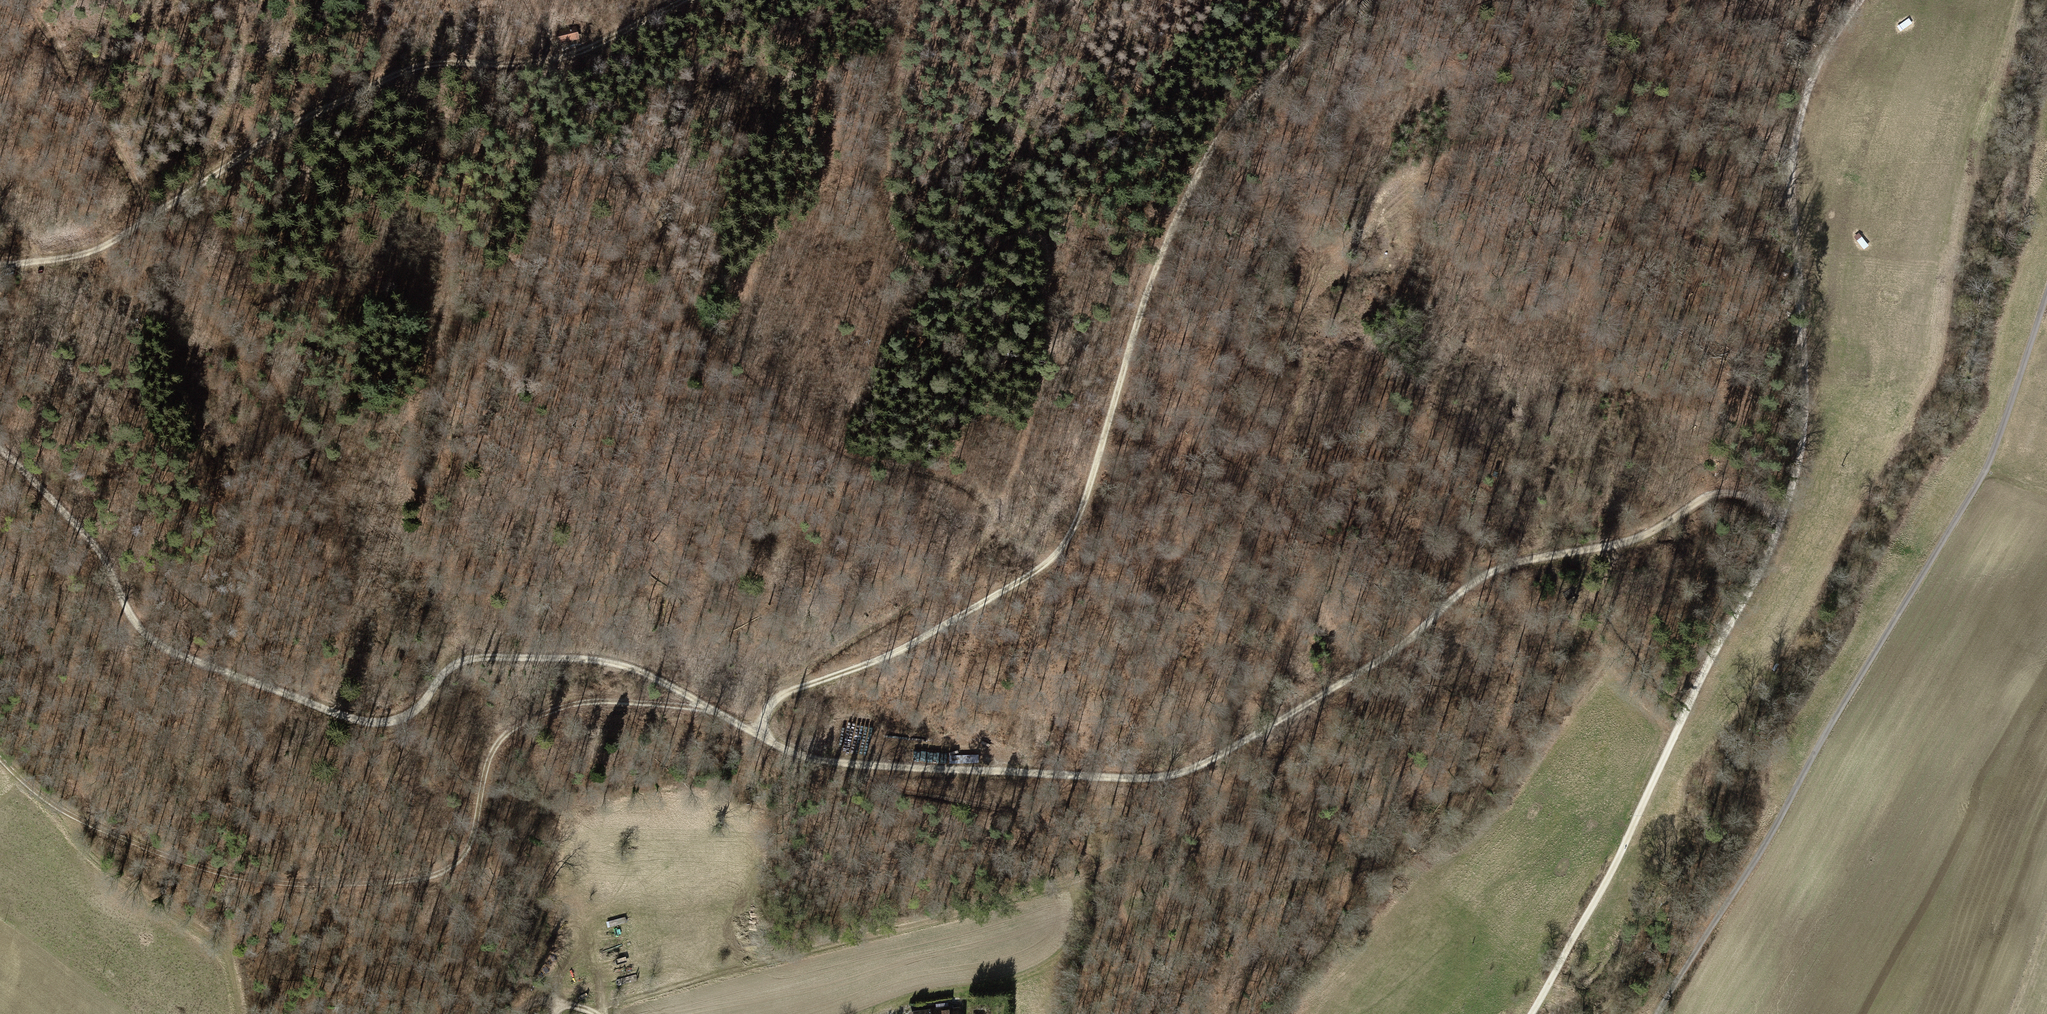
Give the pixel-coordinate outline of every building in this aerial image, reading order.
[(979,763),(979,755),(953,754),(953,762),(979,763)] [(1775,778),(1785,784),(1791,774),(1781,768),(1775,778)] [(906,1011),(906,1013),(955,1013),(954,1006),(906,1011)]
